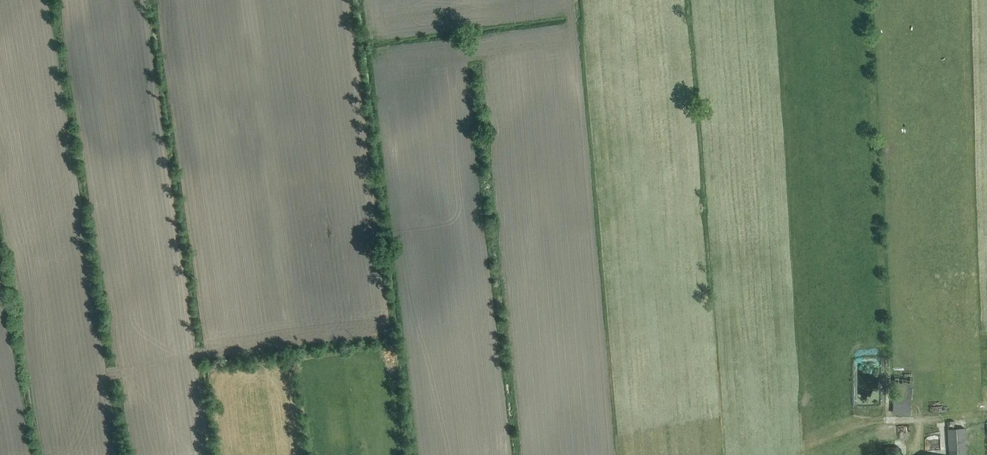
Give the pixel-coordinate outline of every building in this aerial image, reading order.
[(895,414),(914,413),(913,377),(894,378),(895,414)] [(955,422),(948,422),(950,454),(967,454),(965,428),(955,429),(955,422)]
